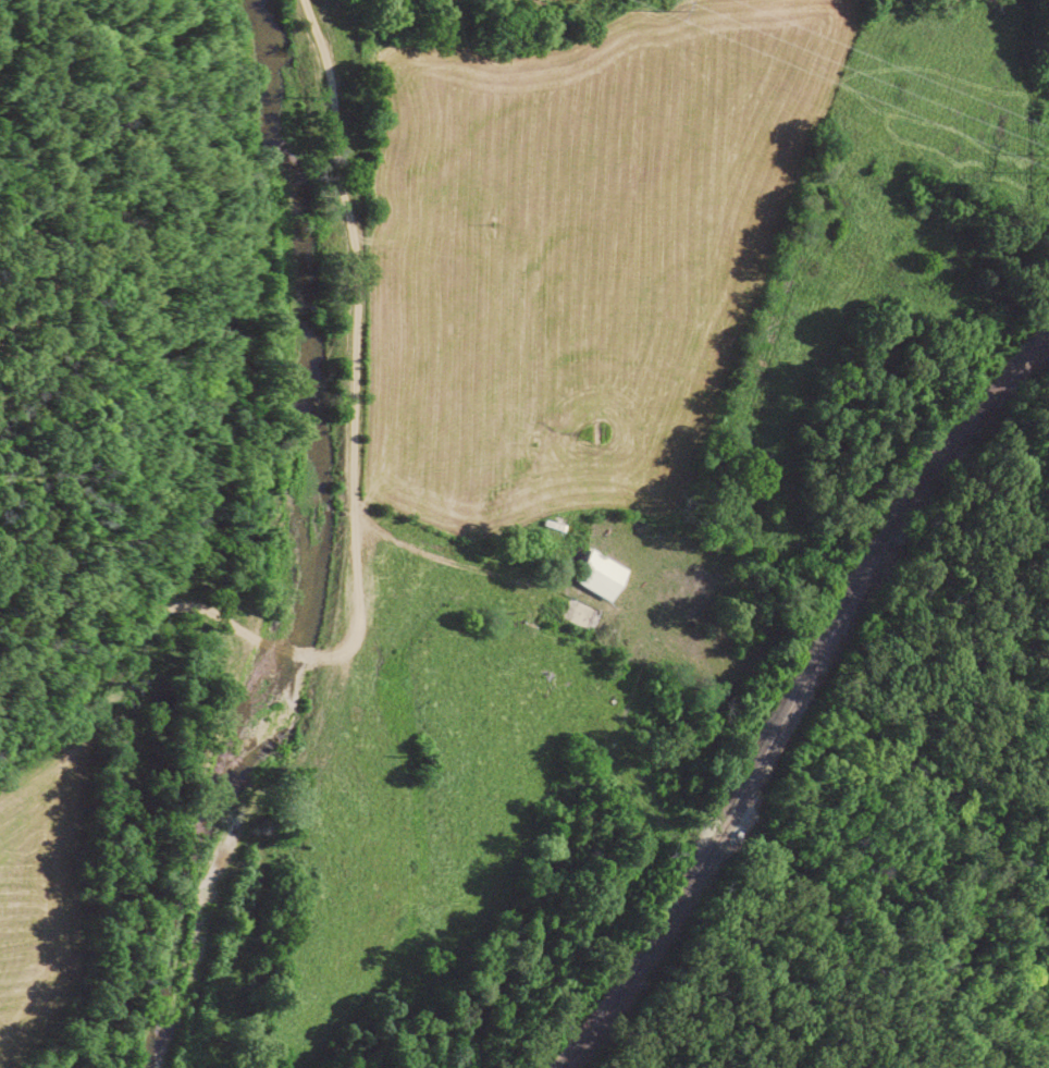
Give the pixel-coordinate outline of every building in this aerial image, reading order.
[(572,579),(610,602),(629,571),(592,548),(572,579)]
